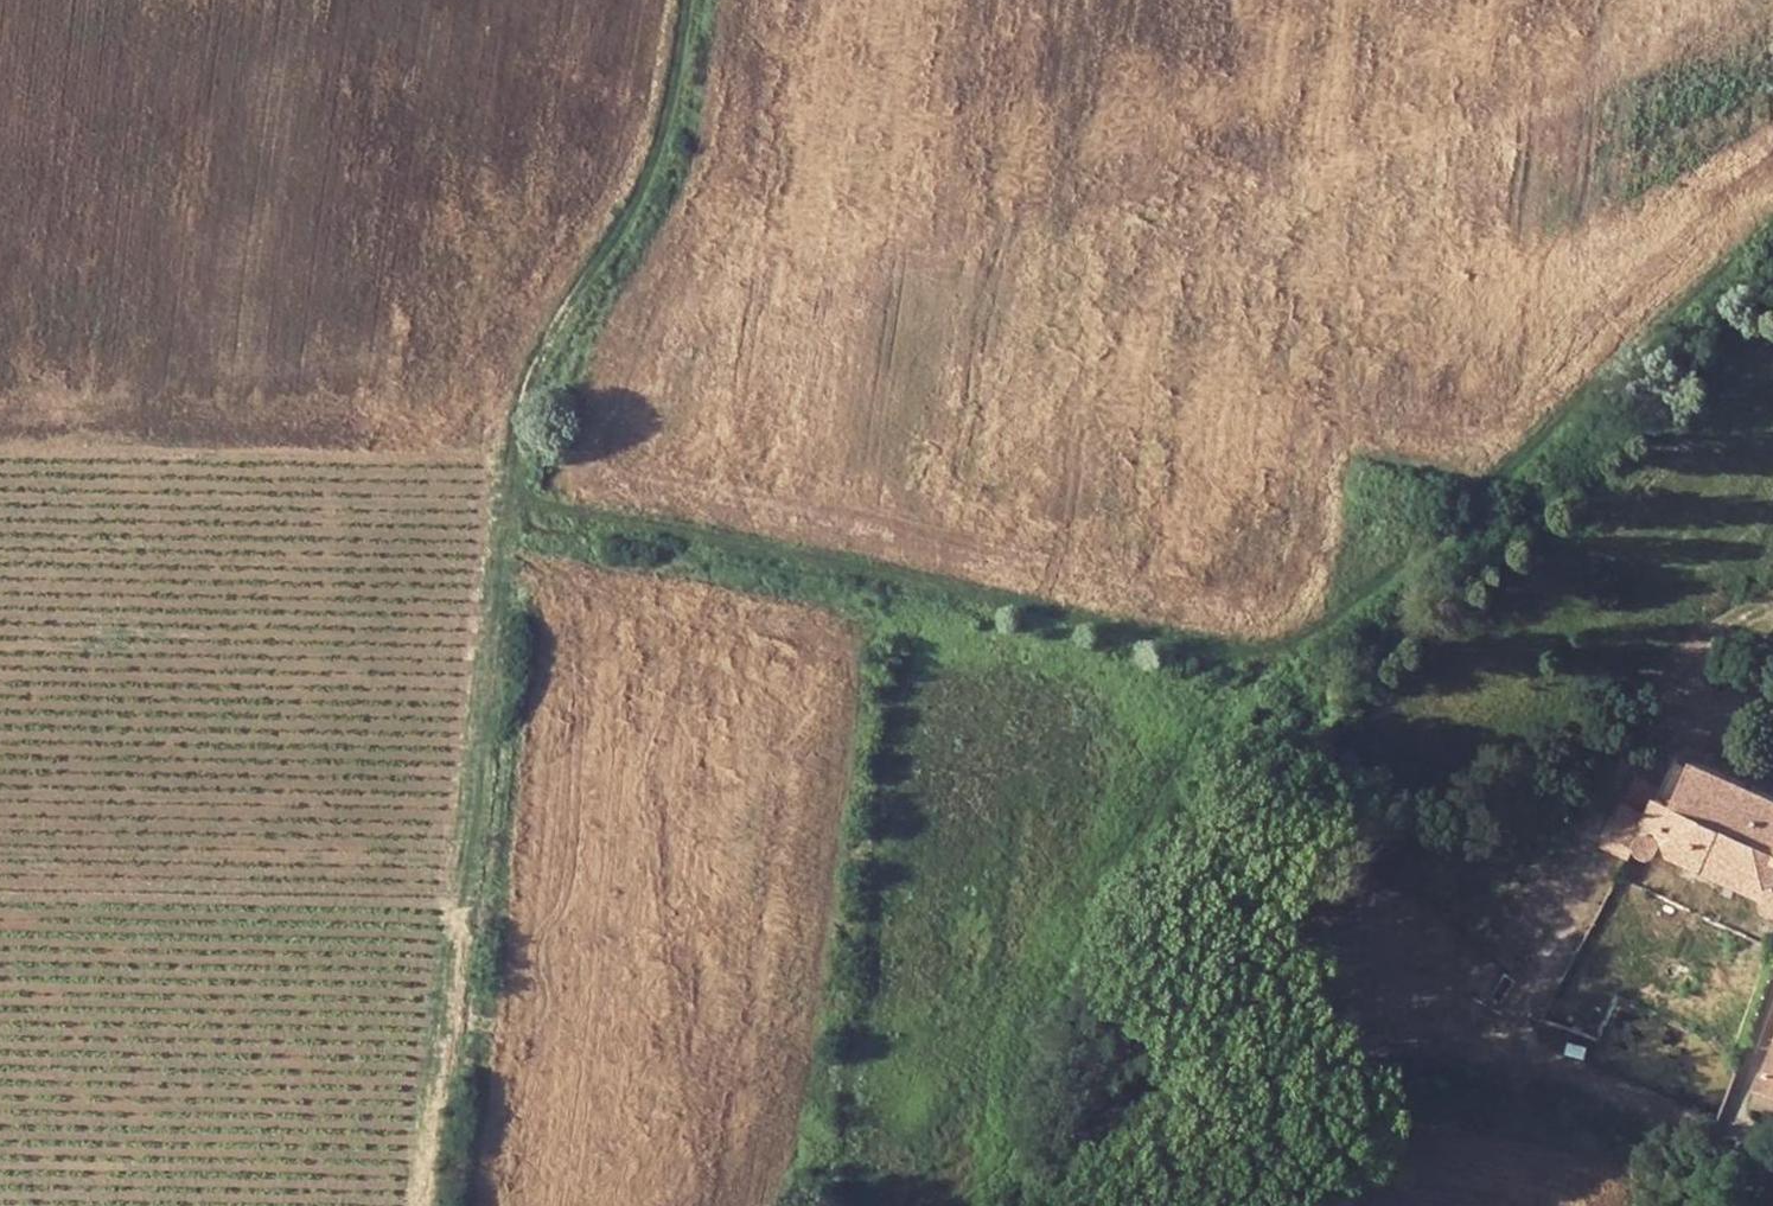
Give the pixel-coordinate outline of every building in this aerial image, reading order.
[(1772,907),(1772,793),(1691,757),(1672,800),(1655,792),(1658,785),(1635,775),(1605,840),(1651,862),(1661,844),(1765,895),(1762,901),(1772,907)] [(1772,1092),(1772,1044),(1755,1085),(1772,1092)] [(1772,1111),(1772,1092),(1755,1085),(1749,1100),(1772,1111)] [(1759,1181),(1754,1200),(1772,1205),(1772,1184),(1759,1181)]
